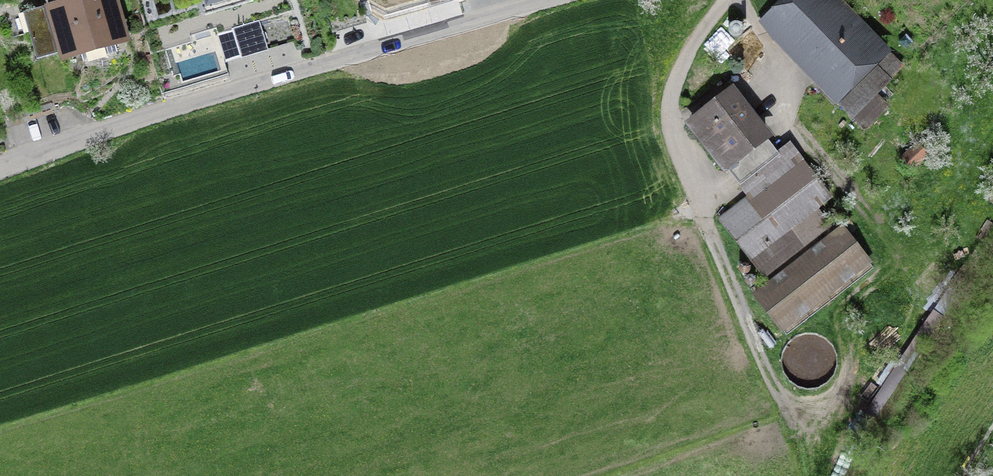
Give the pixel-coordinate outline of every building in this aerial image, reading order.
[(119,0),(78,0),(25,16),(39,60),(62,53),(66,66),(133,45),(119,0)] [(211,9),(240,0),(208,0),(211,9)] [(761,23),(845,112),(901,59),(844,0),(785,0),(761,23)] [(267,57),(287,51),(282,36),(263,42),(267,57)] [(736,88),(689,124),(729,176),(776,140),(736,88)] [(848,115),(863,131),(886,109),(870,94),(848,115)] [(904,165),(914,176),(933,158),(923,147),(904,165)] [(752,263),(835,200),(802,157),(719,220),(752,263)] [(753,296),(785,336),(875,265),(843,225),(753,296)]
